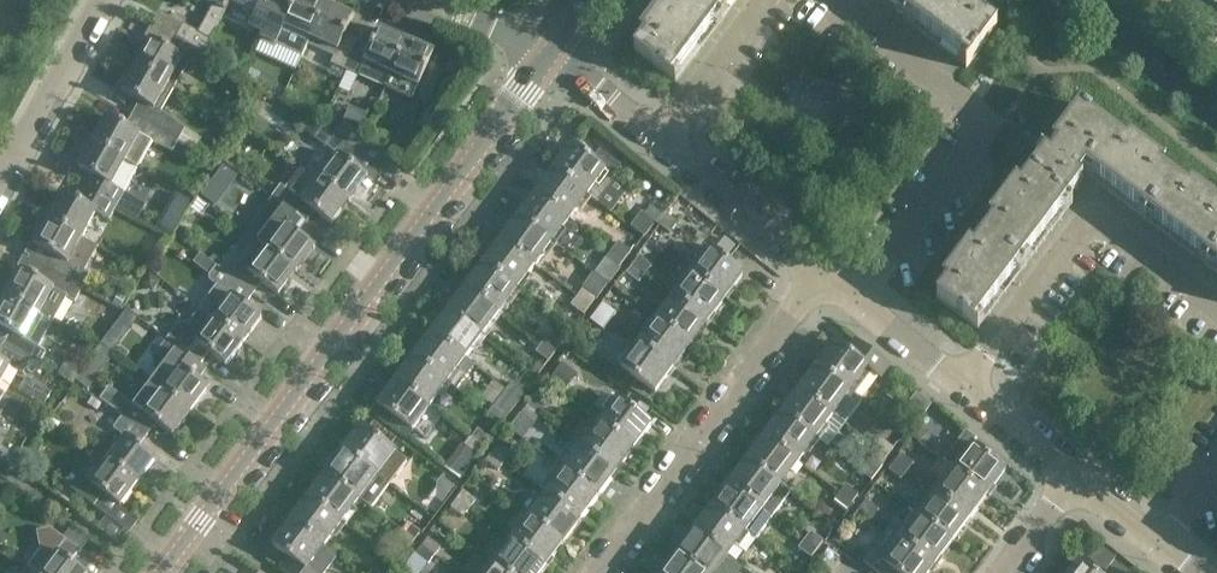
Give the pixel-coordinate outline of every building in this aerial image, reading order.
[(199,1),(214,8),(200,34),(185,26),(176,40),(169,36),(168,36),(203,57),(205,54),(232,4),(230,3),(232,0),(200,0),(199,1)] [(230,3),(232,4),(257,15),(251,30),(263,35),(265,36),(278,6),(264,0),(232,0),(230,3)] [(262,39),(277,45),(276,47),(302,58),(308,45),(327,4),(317,0),(296,0),(291,12),(278,6),(265,36),(263,35),(262,39)] [(661,16),(658,13),(649,24),(654,27),(634,53),(675,84),(739,0),(674,0),(661,16)] [(967,69),(998,28),(971,8),(974,4),(969,0),(876,0),(967,69)] [(353,16),(327,4),(308,45),(335,58),(331,66),(345,72),(358,43),(344,36),(353,16)] [(386,89),(407,41),(380,28),(371,48),(358,43),(345,72),(360,79),(386,89)] [(168,36),(162,48),(151,42),(136,67),(176,89),(190,64),(197,68),(201,61),(219,72),(223,65),(205,54),(203,57),(168,36)] [(434,53),(407,41),(386,89),(415,101),(428,107),(443,74),(428,67),(434,53)] [(176,89),(136,67),(122,92),(140,103),(133,115),(189,147),(199,153),(204,144),(194,137),(197,133),(187,129),(187,130),(162,113),(176,89)] [(1216,276),(1216,212),(1212,209),(1216,204),(1204,195),(1201,200),(1150,162),(1154,157),(1142,149),(1139,153),(1080,109),(1053,145),(1058,148),(1051,157),(1047,155),(1013,200),(1008,197),(1000,208),(1005,211),(966,262),(961,259),(953,270),(958,274),(938,300),(978,331),(1073,206),(1069,202),(1084,183),(1080,180),(1084,175),(1216,276)] [(107,118),(93,144),(140,170),(154,145),(174,154),(180,143),(188,148),(189,147),(133,115),(126,129),(107,118)] [(344,123),(308,171),(349,202),(367,178),(350,165),(358,154),(384,173),(394,160),(344,123)] [(140,170),(93,144),(78,170),(97,181),(91,192),(119,208),(140,170)] [(607,171),(572,145),(554,169),(589,196),(607,171)] [(227,165),(205,193),(219,204),(241,175),(227,165)] [(589,196),(554,169),(536,193),(571,219),(589,196)] [(349,202),(308,171),(291,194),(282,186),(272,199),(307,226),(316,214),(331,226),(349,202)] [(65,194),(50,220),(83,239),(98,213),(111,221),(119,208),(91,192),(83,205),(65,194)] [(571,219),(536,193),(519,216),(554,242),(571,219)] [(254,224),(246,235),(255,242),(296,272),(314,249),(299,237),(307,226),(272,199),(263,211),(254,224)] [(665,216),(652,207),(645,216),(658,225),(665,216)] [(554,242),(519,216),(501,240),(536,266),(554,242)] [(678,226),(665,216),(658,225),(671,235),(678,226)] [(83,239),(50,220),(35,246),(54,257),(48,268),(79,286),(99,249),(83,239)] [(536,266),(501,240),(484,263),(518,289),(536,266)] [(296,272),(255,242),(248,250),(254,254),(244,268),(229,257),(219,270),(254,297),(263,285),(279,296),(296,272)] [(613,251),(627,261),(632,253),(619,243),(613,251)] [(710,249),(710,250),(692,273),(726,299),(744,275),(710,249)] [(607,260),(620,269),(627,261),(613,251),(607,260)] [(634,265),(647,275),(653,268),(639,258),(634,265)] [(518,289),(484,263),(466,286),(501,312),(518,289)] [(634,265),(627,275),(640,285),(647,275),(634,265)] [(22,270),(7,296),(55,323),(68,299),(76,304),(84,290),(78,287),(79,286),(48,268),(41,281),(22,270)] [(261,320),(245,308),(254,297),(219,270),(218,268),(209,281),(217,287),(200,310),(243,343),(261,320)] [(726,299),(692,273),(675,296),(709,322),(726,299)] [(501,312),(466,286),(448,310),(483,336),(501,312)] [(578,297),(592,307),(597,300),(584,290),(578,297)] [(7,296),(0,310),(0,326),(11,333),(4,346),(32,362),(39,366),(46,352),(40,349),(55,323),(7,296)] [(709,322),(675,296),(657,320),(691,345),(709,322)] [(572,306),(585,316),(592,307),(578,297),(572,306)] [(599,312),(612,322),(618,315),(604,305),(599,312)] [(226,366),(243,343),(200,310),(189,325),(179,326),(167,341),(201,367),(210,355),(226,366)] [(483,336),(448,310),(431,333),(466,359),(483,336)] [(599,312),(592,322),(605,332),(612,322),(599,312)] [(691,345),(657,320),(640,343),(674,369),(691,345)] [(466,359),(431,333),(413,357),(448,383),(466,359)] [(549,337),(543,344),(556,354),(562,346),(549,337)] [(208,390),(193,378),(201,367),(167,341),(153,359),(156,377),(151,384),(154,386),(161,391),(191,414),(208,390)] [(835,342),(817,367),(852,393),(870,368),(835,342)] [(674,369),(640,343),(622,367),(656,393),(674,369)] [(556,354),(543,344),(536,353),(550,363),(556,354)] [(12,366),(26,374),(32,362),(4,346),(0,353),(0,387),(12,366)] [(91,390),(116,358),(103,347),(86,370),(85,369),(78,379),(79,380),(91,390)] [(448,383),(413,357),(396,380),(431,406),(448,383)] [(577,369),(563,360),(557,369),(570,378),(577,369)] [(78,379),(85,369),(73,363),(68,373),(78,379)] [(852,393),(817,367),(800,390),(834,416),(845,424),(863,401),(852,393)] [(431,406),(396,380),(378,404),(413,430),(431,406)] [(508,391),(521,401),(527,393),(514,383),(508,391)] [(191,414),(161,391),(154,386),(149,394),(145,391),(133,405),(110,388),(101,401),(123,418),(149,438),(158,426),(173,437),(191,414)] [(834,416),(800,390),(782,413),(817,439),(834,416)] [(501,401),(496,408),(509,418),(515,410),(521,401),(508,391),(501,401)] [(2,411),(9,400),(0,395),(0,410),(2,411)] [(654,425),(619,400),(614,396),(602,411),(608,415),(601,424),(635,450),(654,425)] [(528,406),(542,416),(547,409),(534,399),(528,406)] [(909,412),(918,419),(934,431),(941,423),(915,403),(909,412)] [(528,406),(521,416),(535,426),(542,416),(528,406)] [(817,439),(782,413),(765,437),(799,463),(817,439)] [(149,438),(123,418),(114,430),(125,439),(108,462),(138,484),(156,461),(140,449),(149,438)] [(635,450),(601,424),(583,448),(618,473),(635,450)] [(361,426),(343,450),(377,476),(395,452),(361,426)] [(4,438),(11,442),(16,434),(9,430),(7,433),(0,429),(0,445),(4,438)] [(473,438),(486,448),(492,440),(479,430),(473,438)] [(524,442),(510,431),(503,440),(517,451),(524,442)] [(944,462),(954,469),(988,495),(1006,471),(972,446),(978,439),(967,431),(944,462)] [(799,463),(765,437),(747,460),(782,486),(799,463)] [(466,447),(479,457),(486,448),(473,438),(466,447)] [(876,447),(889,457),(895,449),(882,440),(876,447)] [(600,497),(618,473),(583,448),(577,442),(559,466),(600,497)] [(493,453),(506,463),(512,455),(499,446),(493,453)] [(869,457),(882,466),(889,457),(876,447),(869,457)] [(377,476),(343,450),(325,474),(360,500),(377,476)] [(138,484),(108,462),(97,453),(70,490),(93,507),(103,495),(120,508),(138,484)] [(493,453),(486,462),(500,472),(506,463),(493,453)] [(896,463),(909,473),(915,464),(902,455),(896,463)] [(782,486),(747,460),(730,484),(764,510),(782,486)] [(896,463),(889,472),(902,481),(909,473),(896,463)] [(583,520),(600,497),(559,466),(549,479),(550,483),(544,491),(583,520)] [(988,495),(954,469),(936,493),(971,519),(988,495)] [(360,500),(325,474),(307,497),(342,523),(360,500)] [(764,510),(730,484),(712,507),(747,533),(764,510)] [(431,494),(444,504),(451,495),(438,485),(431,494)] [(841,494),(854,504),(860,496),(847,486),(841,494)] [(583,520),(544,491),(543,492),(548,496),(531,518),(565,544),(583,520)] [(458,501),(471,510),(477,502),(464,492),(458,501)] [(971,519),(936,493),(919,516),(954,542),(971,519)] [(834,503),(847,513),(854,504),(841,494),(834,503)] [(342,523),(307,497),(290,521),(324,547),(342,523)] [(458,501),(451,509),(465,519),(471,510),(458,501)] [(861,509),(874,519),(880,511),(867,502),(861,509)] [(747,533),(712,507),(695,531),(729,557),(747,533)] [(861,509),(854,518),(867,528),(874,519),(861,509)] [(954,542),(919,516),(914,512),(904,525),(897,520),(889,530),(901,540),(936,565),(954,542)] [(565,544),(531,518),(513,542),(547,567),(565,544)] [(272,545),(289,558),(280,570),(284,572),(312,572),(307,570),(324,547),(290,521),(272,545)] [(403,532),(416,542),(422,534),(409,524),(403,532)] [(72,564),(82,551),(53,530),(39,532),(41,551),(28,569),(34,572),(84,572),(72,564)] [(695,531),(677,554),(703,572),(717,572),(729,557),(695,531)] [(89,541),(78,532),(72,539),(84,548),(89,541)] [(396,541),(409,551),(416,542),(403,532),(396,541)] [(806,541),(819,550),(825,543),(812,533),(806,541)] [(423,548),(436,557),(442,549),(429,539),(423,548)] [(901,540),(883,564),(896,572),(931,572),(936,565),(901,540)] [(799,550),(812,560),(819,550),(806,541),(799,550)] [(513,542),(496,565),(506,572),(543,572),(547,567),(513,542)] [(339,551),(326,545),(315,570),(322,572),(329,572),(339,551)] [(423,548),(416,556),(430,566),(436,557),(423,548)] [(677,554),(663,572),(703,572),(677,554)] [(826,556),(819,565),(829,572),(834,572),(839,566),(826,556)] [(1071,572),(1093,572),(1079,563),(1071,572)]
